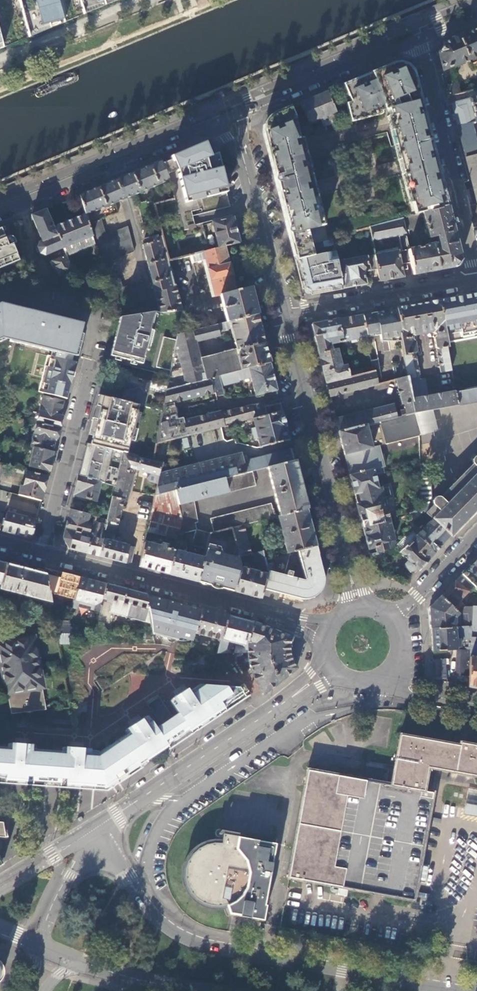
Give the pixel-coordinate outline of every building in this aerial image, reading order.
[(65,23),(64,23),(58,0),(19,0),(29,38),(59,25),(65,23)] [(106,6),(104,0),(80,0),(84,15),(106,6)] [(459,37),(468,60),(471,66),(476,63),(476,60),(476,57),(476,56),(476,29),(459,37)] [(468,60),(459,37),(445,42),(439,54),(443,70),(444,70),(446,75),(451,74),(449,68),(468,60)] [(431,153),(433,153),(432,146),(430,141),(428,139),(421,116),(420,109),(418,102),(420,101),(418,95),(416,95),(412,80),(412,79),(412,77),(411,76),(410,73),(409,71),(406,68),(404,66),(402,66),(401,65),(398,65),(395,65),(392,66),(343,86),(343,87),(350,103),(346,104),(349,119),(386,109),(388,117),(390,124),(412,205),(415,204),(418,215),(445,208),(442,196),(444,193),(442,187),(441,181),(439,182),(431,153)] [(447,86),(450,96),(476,89),(473,79),(447,86)] [(300,105),(307,121),(334,110),(328,93),(327,92),(299,103),(300,105)] [(451,103),(458,127),(476,122),(476,97),(451,103)] [(275,177),(275,181),(277,191),(279,191),(286,220),(285,220),(288,233),(290,234),(297,260),(314,256),(307,231),(321,227),(301,148),(299,140),(295,119),(295,118),(291,108),(276,114),(270,119),(267,122),(265,125),(265,133),(263,133),(264,140),(266,140),(268,147),(270,155),(272,161),(276,177),(275,177)] [(458,127),(461,141),(465,158),(476,155),(476,122),(458,127)] [(204,144),(170,157),(171,160),(175,171),(177,172),(183,199),(225,188),(218,162),(210,164),(209,158),(210,157),(204,144)] [(210,157),(209,158),(210,164),(218,162),(216,154),(210,157)] [(465,158),(476,203),(476,155),(465,158)] [(171,160),(162,164),(166,175),(175,171),(171,160)] [(162,164),(161,161),(121,178),(79,196),(85,215),(85,216),(125,199),(169,180),(166,175),(162,164)] [(183,199),(185,204),(226,193),(225,188),(183,199)] [(144,229),(158,226),(153,205),(154,205),(153,202),(153,200),(137,204),(144,229)] [(408,249),(413,275),(452,268),(461,256),(456,237),(448,207),(445,208),(418,215),(402,219),(405,234),(408,249)] [(53,228),(46,210),(31,216),(42,242),(39,244),(37,248),(40,254),(45,256),(62,249),(53,228)] [(63,248),(92,236),(88,225),(85,216),(85,215),(53,228),(62,249),(63,248)] [(224,247),(239,243),(232,217),(212,223),(218,248),(224,247)] [(405,234),(402,219),(369,228),(372,240),(405,234)] [(153,313),(151,310),(150,307),(121,312),(120,307),(120,302),(135,298),(137,302),(146,300),(141,282),(123,288),(114,261),(134,252),(127,227),(108,235),(105,234),(101,220),(88,225),(92,236),(94,244),(118,318),(122,317),(153,313)] [(2,226),(0,227),(0,267),(20,259),(14,243),(16,241),(15,237),(13,236),(12,235),(10,234),(6,236),(2,226)] [(398,250),(408,249),(405,234),(372,240),(375,255),(398,250)] [(141,239),(158,313),(181,311),(180,307),(168,262),(160,235),(141,239)] [(66,256),(94,244),(92,236),(63,248),(65,255),(66,256)] [(218,248),(190,255),(192,263),(205,260),(207,267),(199,269),(205,290),(212,288),(214,298),(220,296),(220,295),(236,291),(232,276),(233,275),(229,263),(224,247),(218,248)] [(403,277),(413,275),(408,249),(398,250),(403,277)] [(380,281),(403,277),(398,250),(375,255),(377,269),(380,281)] [(315,293),(343,288),(337,262),(338,261),(336,251),(314,256),(297,260),(295,260),(302,287),(315,293)] [(59,276),(72,271),(66,256),(65,255),(51,261),(59,276)] [(343,288),(366,284),(363,271),(377,269),(375,255),(338,261),(337,262),(343,288)] [(226,322),(257,314),(252,296),(250,287),(236,291),(220,295),(220,296),(222,303),(226,322)] [(439,301),(443,327),(449,327),(450,330),(459,328),(459,332),(476,329),(476,294),(462,296),(462,301),(456,302),(455,298),(439,301)] [(443,327),(439,301),(395,309),(400,336),(407,377),(407,379),(418,377),(419,374),(413,342),(411,341),(411,338),(413,335),(432,332),(435,334),(435,336),(433,338),(441,373),(451,371),(446,348),(447,348),(443,327)] [(12,335),(14,336),(14,339),(20,340),(27,310),(20,308),(15,307),(15,309),(13,309),(12,306),(11,305),(9,304),(8,304),(7,304),(3,306),(4,309),(1,311),(0,309),(0,340),(12,335)] [(400,336),(395,309),(362,315),(366,337),(379,334),(380,341),(400,336)] [(80,323),(27,310),(20,340),(50,349),(50,355),(72,360),(74,354),(78,355),(79,355),(84,333),(80,332),(83,329),(83,328),(83,326),(82,324),(81,323),(80,323)] [(150,330),(153,313),(122,317),(119,321),(112,356),(143,365),(147,344),(150,344),(152,331),(150,330)] [(236,350),(264,343),(262,336),(257,314),(226,322),(221,324),(216,325),(218,332),(228,330),(227,329),(230,328),(234,343),(236,349),(236,350)] [(366,337),(362,315),(337,319),(342,342),(366,337)] [(311,324),(318,354),(331,350),(329,344),(342,342),(337,319),(311,324)] [(218,332),(216,325),(187,332),(177,335),(176,341),(170,372),(167,386),(167,388),(211,377),(241,370),(236,350),(236,349),(200,358),(196,341),(219,335),(218,332)] [(156,368),(170,372),(176,341),(162,337),(156,368)] [(241,370),(269,363),(264,343),(236,350),(241,370)] [(331,350),(318,354),(326,383),(349,378),(348,372),(346,365),(341,366),(337,349),(331,350)] [(38,392),(67,399),(75,361),(72,360),(50,355),(48,355),(38,392)] [(255,396),(276,390),(269,363),(241,370),(211,377),(215,392),(220,391),(218,383),(238,378),(238,380),(250,377),(255,395),(255,396)] [(349,378),(326,383),(329,397),(335,396),(378,385),(377,384),(374,371),(356,376),(349,378)] [(148,388),(150,382),(126,376),(123,389),(125,390),(123,398),(127,399),(127,401),(144,406),(148,388)] [(215,392),(211,377),(167,388),(166,392),(163,409),(173,407),(172,403),(215,392)] [(338,413),(333,414),(338,431),(401,415),(401,414),(405,413),(405,414),(414,412),(412,400),(407,379),(407,377),(395,380),(399,398),(400,403),(402,403),(403,406),(399,407),(400,411),(395,413),(393,405),(367,412),(365,406),(338,413)] [(167,388),(167,386),(150,382),(148,388),(166,392),(167,388)] [(455,392),(458,404),(476,400),(476,388),(455,392)] [(458,404),(455,392),(423,398),(423,397),(412,400),(414,412),(432,409),(458,404)] [(138,405),(98,395),(97,400),(96,406),(100,407),(96,419),(90,444),(112,450),(123,453),(126,453),(138,405)] [(36,423),(59,428),(61,422),(62,417),(59,416),(63,402),(43,397),(36,423)] [(392,400),(365,406),(367,412),(393,405),(392,400)] [(266,416),(282,412),(279,403),(264,407),(266,416)] [(264,407),(263,404),(251,406),(255,418),(266,416),(264,407)] [(251,406),(220,414),(223,426),(252,419),(254,419),(251,406)] [(173,407),(163,409),(160,423),(176,419),(173,407)] [(414,412),(419,434),(419,435),(437,431),(432,409),(414,412)] [(182,418),(176,419),(160,423),(156,443),(165,441),(213,429),(223,426),(220,414),(220,412),(183,421),(182,418)] [(260,447),(288,440),(289,440),(282,412),(266,416),(255,418),(254,419),(252,419),(254,428),(251,429),(253,440),(257,439),(260,447)] [(401,415),(338,431),(345,461),(381,452),(379,444),(419,434),(414,412),(405,414),(401,415)] [(53,438),(56,439),(57,437),(59,428),(36,423),(30,447),(33,447),(50,452),(53,438)] [(476,441),(476,429),(467,434),(471,444),(476,441)] [(187,437),(180,438),(183,449),(190,447),(187,437)] [(78,476),(82,477),(90,444),(86,443),(84,452),(80,467),(78,476)] [(112,450),(90,444),(82,477),(100,482),(103,483),(112,450)] [(28,466),(48,472),(49,467),(53,453),(50,452),(33,447),(28,466)] [(450,535),(476,508),(476,456),(473,459),(473,461),(474,463),(441,497),(435,497),(433,500),(433,504),(431,502),(430,474),(424,474),(423,448),(418,449),(418,457),(418,476),(421,508),(422,508),(426,512),(432,518),(450,535)] [(267,467),(294,460),(291,449),(242,461),(240,454),(160,474),(158,484),(155,495),(175,490),(252,471),(267,467)] [(381,452),(345,461),(349,475),(373,469),(385,466),(381,452)] [(103,539),(99,556),(130,564),(134,547),(121,544),(114,542),(114,540),(124,499),(127,500),(134,469),(132,469),(133,467),(135,467),(137,468),(137,470),(148,473),(147,479),(148,482),(158,484),(160,474),(163,463),(152,460),(126,453),(123,453),(107,520),(105,530),(104,532),(103,539)] [(279,516),(306,509),(295,464),(294,460),(267,467),(268,471),(279,516)] [(17,495),(41,501),(43,492),(47,477),(16,469),(15,472),(25,475),(22,487),(20,486),(17,495)] [(373,469),(349,475),(354,494),(358,493),(378,487),(373,469)] [(255,485),(252,471),(175,490),(181,514),(183,519),(178,535),(195,530),(196,530),(195,524),(198,523),(194,501),(255,485)] [(82,477),(78,476),(75,486),(73,496),(95,502),(100,482),(82,477)] [(358,493),(361,503),(356,504),(362,527),(389,519),(380,486),(378,487),(358,493)] [(181,514),(175,490),(155,495),(153,507),(169,511),(181,514)] [(243,525),(274,517),(271,504),(210,519),(213,533),(231,528),(243,525)] [(169,511),(153,507),(147,531),(177,539),(178,535),(183,519),(181,514),(169,511)] [(414,519),(426,512),(422,508),(421,508),(407,513),(410,529),(415,524),(414,519)] [(286,553),(316,546),(306,509),(279,516),(277,516),(286,553)] [(89,514),(69,510),(67,521),(65,529),(84,534),(89,514)] [(3,525),(1,531),(31,539),(37,517),(32,516),(31,519),(6,513),(4,521),(3,521),(2,524),(3,525)] [(91,536),(87,553),(99,556),(103,539),(100,538),(101,532),(102,529),(105,530),(107,520),(96,517),(91,536)] [(417,535),(434,551),(443,542),(450,535),(432,518),(420,529),(415,524),(410,529),(411,530),(417,535)] [(389,519),(362,527),(368,549),(375,547),(376,552),(383,550),(395,546),(396,546),(389,519)] [(250,554),(243,525),(231,528),(239,557),(250,554)] [(84,534),(65,529),(64,534),(63,538),(70,549),(87,554),(87,553),(91,536),(84,534)] [(207,543),(210,534),(196,530),(195,530),(191,545),(206,549),(207,543)] [(400,552),(417,535),(411,530),(396,546),(395,546),(395,547),(400,552)] [(416,568),(418,569),(426,562),(428,559),(427,558),(434,551),(417,535),(400,552),(411,562),(409,564),(415,569),(416,568)] [(145,542),(139,567),(148,569),(149,568),(159,571),(159,572),(168,574),(174,550),(145,542)] [(203,557),(197,582),(233,591),(241,563),(239,558),(221,554),(219,546),(207,543),(206,549),(203,557)] [(268,571),(264,588),(283,593),(302,598),(305,599),(308,599),(311,598),(314,597),(317,595),(319,593),(321,590),(322,588),(323,585),(324,582),(323,579),(318,554),(316,546),(286,553),(267,557),(265,558),(268,571)] [(174,550),(168,574),(197,582),(203,557),(174,550)] [(376,552),(369,554),(374,573),(381,576),(377,561),(385,558),(383,550),(376,552)] [(263,551),(250,554),(239,557),(239,558),(241,563),(233,591),(261,598),(264,588),(268,571),(265,558),(264,554),(263,551)] [(461,575),(470,584),(476,590),(476,559),(461,575)] [(6,563),(0,585),(0,586),(0,589),(51,602),(45,573),(6,563)] [(45,573),(51,602),(51,605),(61,603),(63,597),(74,599),(80,577),(44,567),(45,573)] [(470,584),(461,575),(451,586),(440,596),(459,613),(465,607),(459,601),(467,592),(468,593),(469,592),(470,584)] [(107,584),(80,577),(74,599),(71,608),(77,609),(78,606),(79,601),(96,605),(95,611),(100,612),(103,599),(107,584)] [(145,594),(107,584),(103,599),(111,601),(109,613),(146,622),(143,640),(153,640),(152,633),(145,594)] [(192,640),(200,608),(183,603),(173,601),(171,608),(164,606),(166,599),(145,594),(152,633),(177,640),(178,636),(192,640)] [(430,615),(431,629),(471,627),(472,607),(465,607),(459,613),(440,596),(434,603),(429,608),(430,615)] [(78,606),(95,611),(96,605),(79,601),(78,606)] [(227,615),(201,608),(195,633),(221,640),(227,615)] [(54,621),(53,616),(37,612),(35,618),(55,623),(54,621)] [(31,617),(19,614),(5,616),(8,630),(0,631),(0,655),(11,714),(63,708),(47,622),(33,625),(31,617)] [(253,622),(227,615),(221,640),(218,650),(217,654),(224,653),(227,644),(226,644),(226,641),(237,644),(234,653),(242,653),(246,637),(249,638),(253,622)] [(67,622),(54,621),(55,623),(56,634),(62,634),(67,622)] [(292,637),(253,622),(249,638),(246,637),(242,653),(248,652),(248,658),(249,664),(251,669),(253,675),(256,682),(265,696),(299,671),(294,664),(293,661),(291,657),(290,653),(290,649),(290,645),(290,641),(292,637)] [(431,629),(432,651),(457,650),(457,658),(457,677),(468,677),(470,646),(471,631),(471,627),(431,629)] [(58,643),(71,643),(71,634),(62,634),(56,634),(58,643)] [(125,634),(80,658),(88,672),(133,647),(125,634)] [(468,686),(476,687),(476,646),(470,646),(468,677),(468,686)] [(171,667),(174,653),(166,651),(163,665),(171,667)] [(170,692),(173,697),(185,689),(182,684),(170,692)] [(185,689),(173,697),(175,701),(169,705),(175,713),(188,732),(189,734),(223,712),(221,709),(232,701),(235,705),(247,696),(243,688),(238,691),(230,697),(225,690),(197,686),(188,693),(185,689)] [(171,716),(183,735),(188,732),(175,713),(171,716)] [(126,722),(128,726),(140,719),(137,714),(126,722)] [(165,747),(183,735),(171,716),(153,729),(165,747)] [(117,784),(113,779),(113,778),(118,779),(123,778),(127,775),(124,770),(135,763),(138,768),(166,749),(165,747),(153,729),(147,719),(142,723),(140,719),(128,726),(131,730),(96,753),(89,753),(90,748),(82,748),(68,746),(67,751),(27,749),(28,744),(13,743),(13,748),(0,747),(0,783),(106,791),(117,784)] [(460,743),(460,746),(401,735),(391,784),(308,770),(289,877),(414,899),(433,792),(424,790),(428,766),(476,775),(476,749),(476,746),(460,743)] [(476,819),(476,807),(467,805),(464,817),(476,819)] [(228,915),(263,921),(266,906),(264,906),(275,844),(223,835),(222,840),(216,839),(212,839),(208,840),(204,842),(200,843),(196,846),(193,848),(190,851),(187,855),(185,858),(183,863),(182,867),(181,872),(181,877),(182,881),(184,890),(186,893),(188,896),(190,899),(193,902),(197,905),(202,907),(206,908),(211,909),(216,910),(221,910),(225,909),(228,915)]
